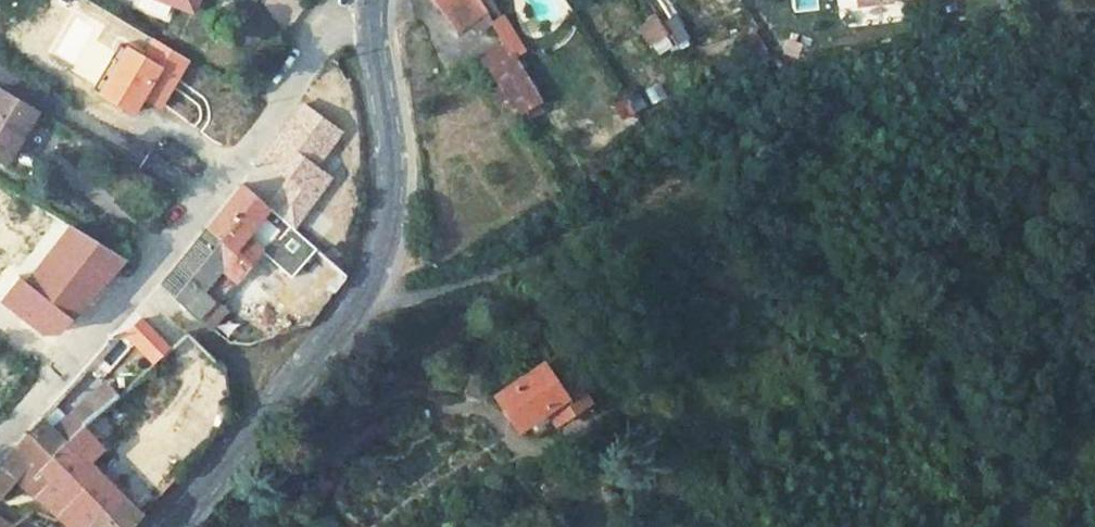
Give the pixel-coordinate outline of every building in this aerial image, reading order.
[(194,13),(199,0),(165,0),(194,13)] [(458,32),(485,13),(477,0),(434,0),(458,32)] [(795,11),(818,10),(818,0),(794,0),(795,11)] [(669,19),(675,47),(689,44),(683,16),(669,19)] [(654,56),(673,51),(665,17),(645,22),(654,56)] [(503,21),(494,27),(515,58),(517,61),(526,55),(503,21)] [(515,58),(493,72),(519,112),(540,97),(517,61),(515,58)] [(0,90),(0,157),(7,161),(37,112),(0,90)] [(291,167),(276,183),(286,193),(301,175),(291,167)] [(246,187),(209,230),(237,253),(271,210),(246,187)] [(209,230),(177,266),(205,291),(237,253),(209,230)] [(177,266),(161,284),(213,331),(229,313),(217,301),(205,291),(177,266)] [(333,266),(318,282),(332,298),(342,284),(345,278),(333,266)] [(137,313),(127,324),(145,341),(148,338),(155,331),(137,313)] [(155,331),(148,338),(165,354),(171,348),(155,331)] [(165,354),(161,357),(190,385),(215,361),(187,333),(171,348),(165,354)] [(564,361),(505,392),(522,424),(547,410),(556,427),(590,408),(564,361)] [(106,382),(82,406),(97,421),(105,413),(117,401),(121,397),(106,382)] [(125,393),(122,396),(131,405),(144,392),(135,383),(129,389),(125,393)] [(124,384),(119,388),(125,393),(129,389),(124,384)] [(117,401),(105,413),(122,430),(135,418),(117,401)] [(0,468),(0,500),(21,479),(26,484),(25,487),(37,498),(40,495),(51,482),(41,474),(69,444),(71,446),(88,430),(97,421),(82,406),(56,432),(43,419),(2,465),(0,468)] [(97,421),(88,430),(105,447),(122,430),(105,413),(97,421)] [(88,430),(71,446),(89,462),(105,447),(88,430)] [(41,474),(51,482),(68,496),(57,510),(77,526),(93,526),(123,495),(89,462),(71,446),(69,444),(41,474)] [(51,482),(40,495),(57,510),(68,496),(51,482)] [(93,526),(134,526),(144,515),(123,495),(93,526)] [(11,525),(0,519),(0,526),(13,526),(11,525)]
